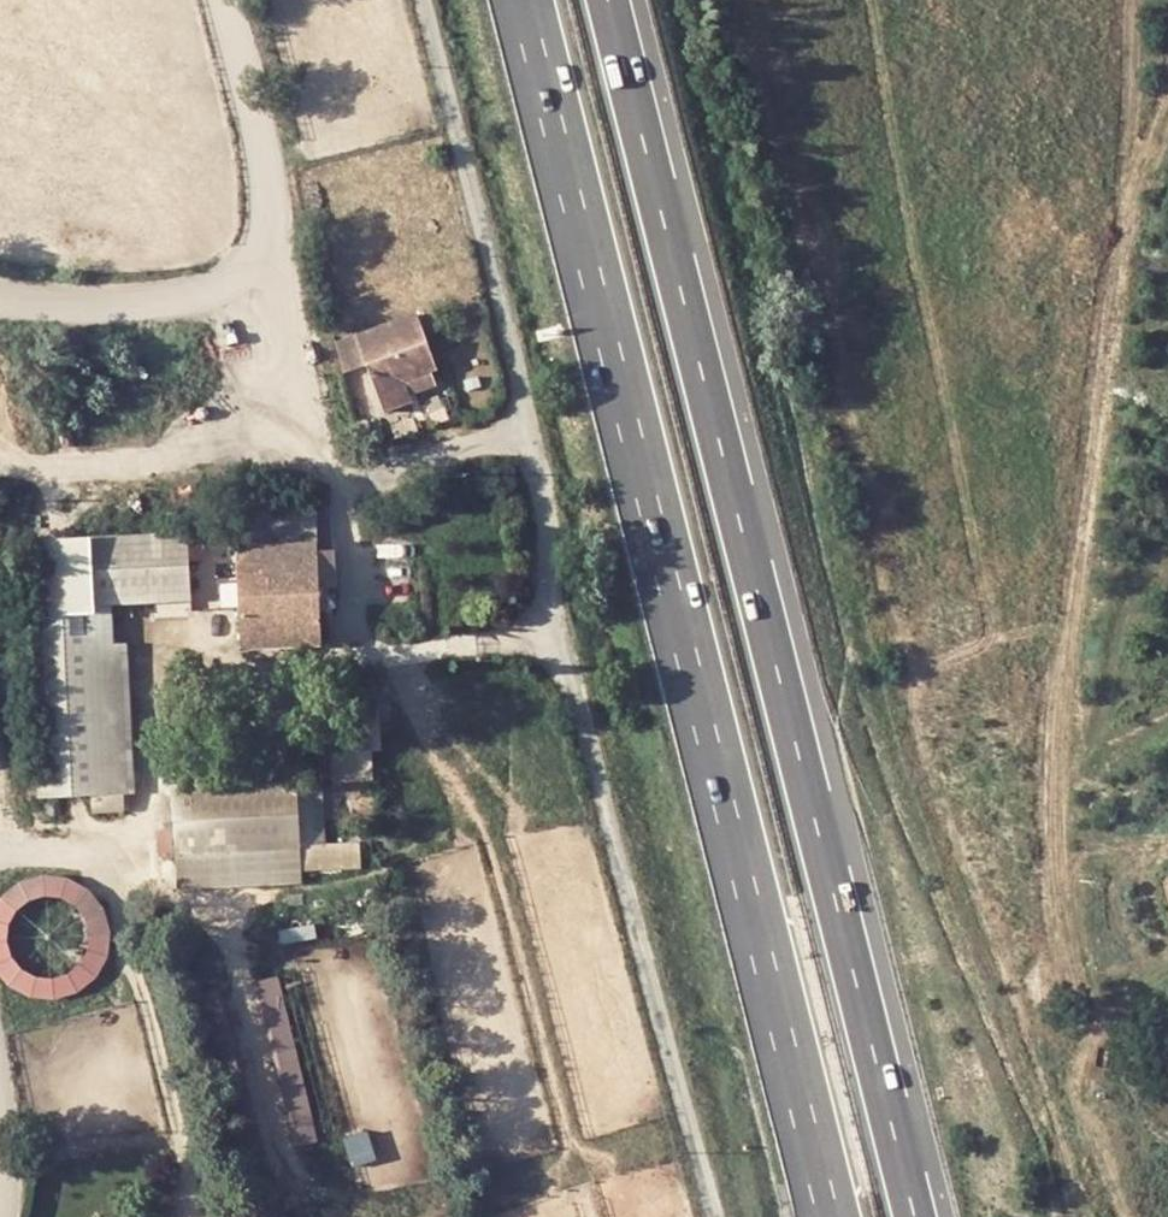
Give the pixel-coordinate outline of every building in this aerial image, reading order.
[(415,313),(331,343),(339,371),(366,363),(382,411),(407,400),(404,392),(400,379),(427,368),(433,366),(415,313)] [(400,379),(404,392),(431,382),(427,368),(400,379)] [(238,646),(317,644),(311,496),(231,498),(238,646)] [(26,538),(37,796),(102,792),(93,601),(112,599),(184,598),(182,530),(89,535),(26,538)] [(102,792),(121,790),(112,599),(93,601),(102,792)] [(372,749),(369,669),(361,669),(364,750),(372,749)] [(0,713),(0,761),(11,759),(0,713)] [(174,851),(295,844),(292,782),(170,788),(174,851)]
